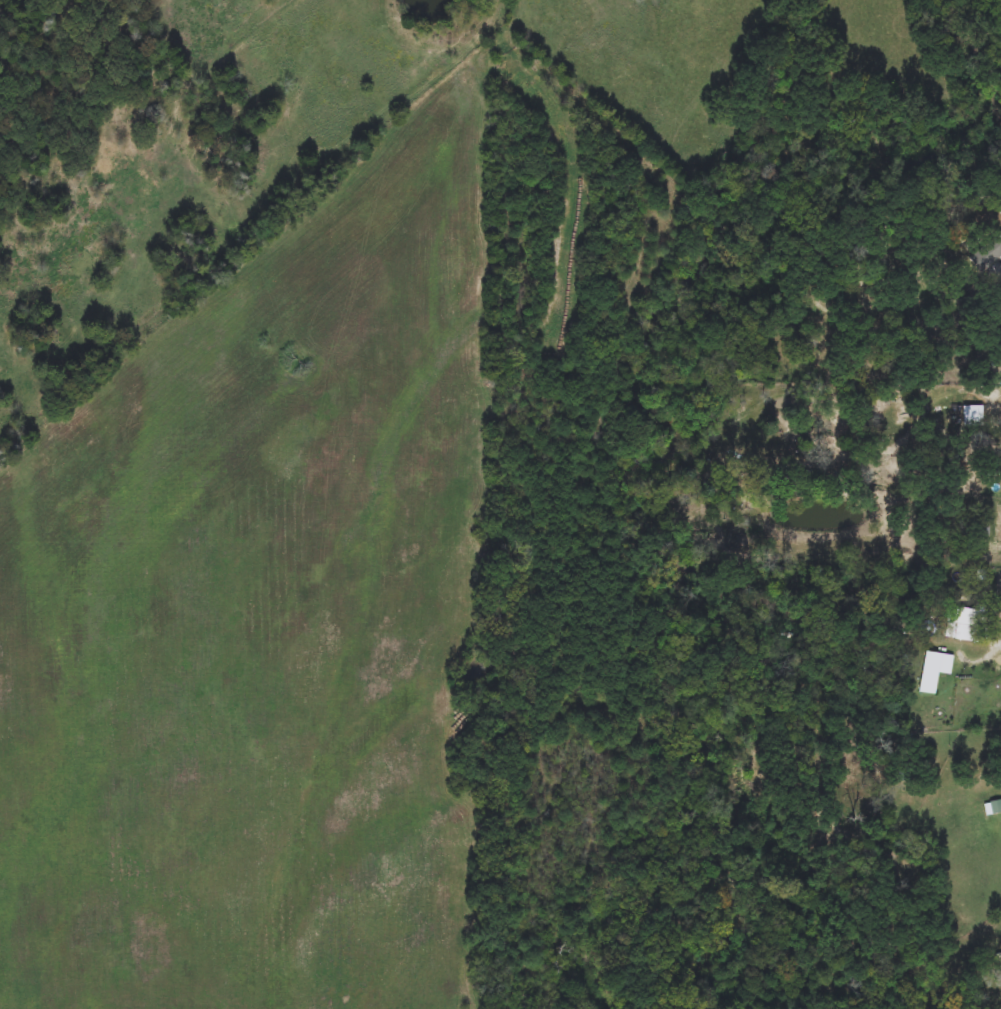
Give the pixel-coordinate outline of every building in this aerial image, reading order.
[(892,450),(865,447),(867,427),(894,430),(892,450)] [(954,641),(956,625),(946,624),(948,607),(988,612),(984,644),(954,641)] [(993,804),(1000,806),(1000,810),(1000,813),(991,811),(993,804)]
